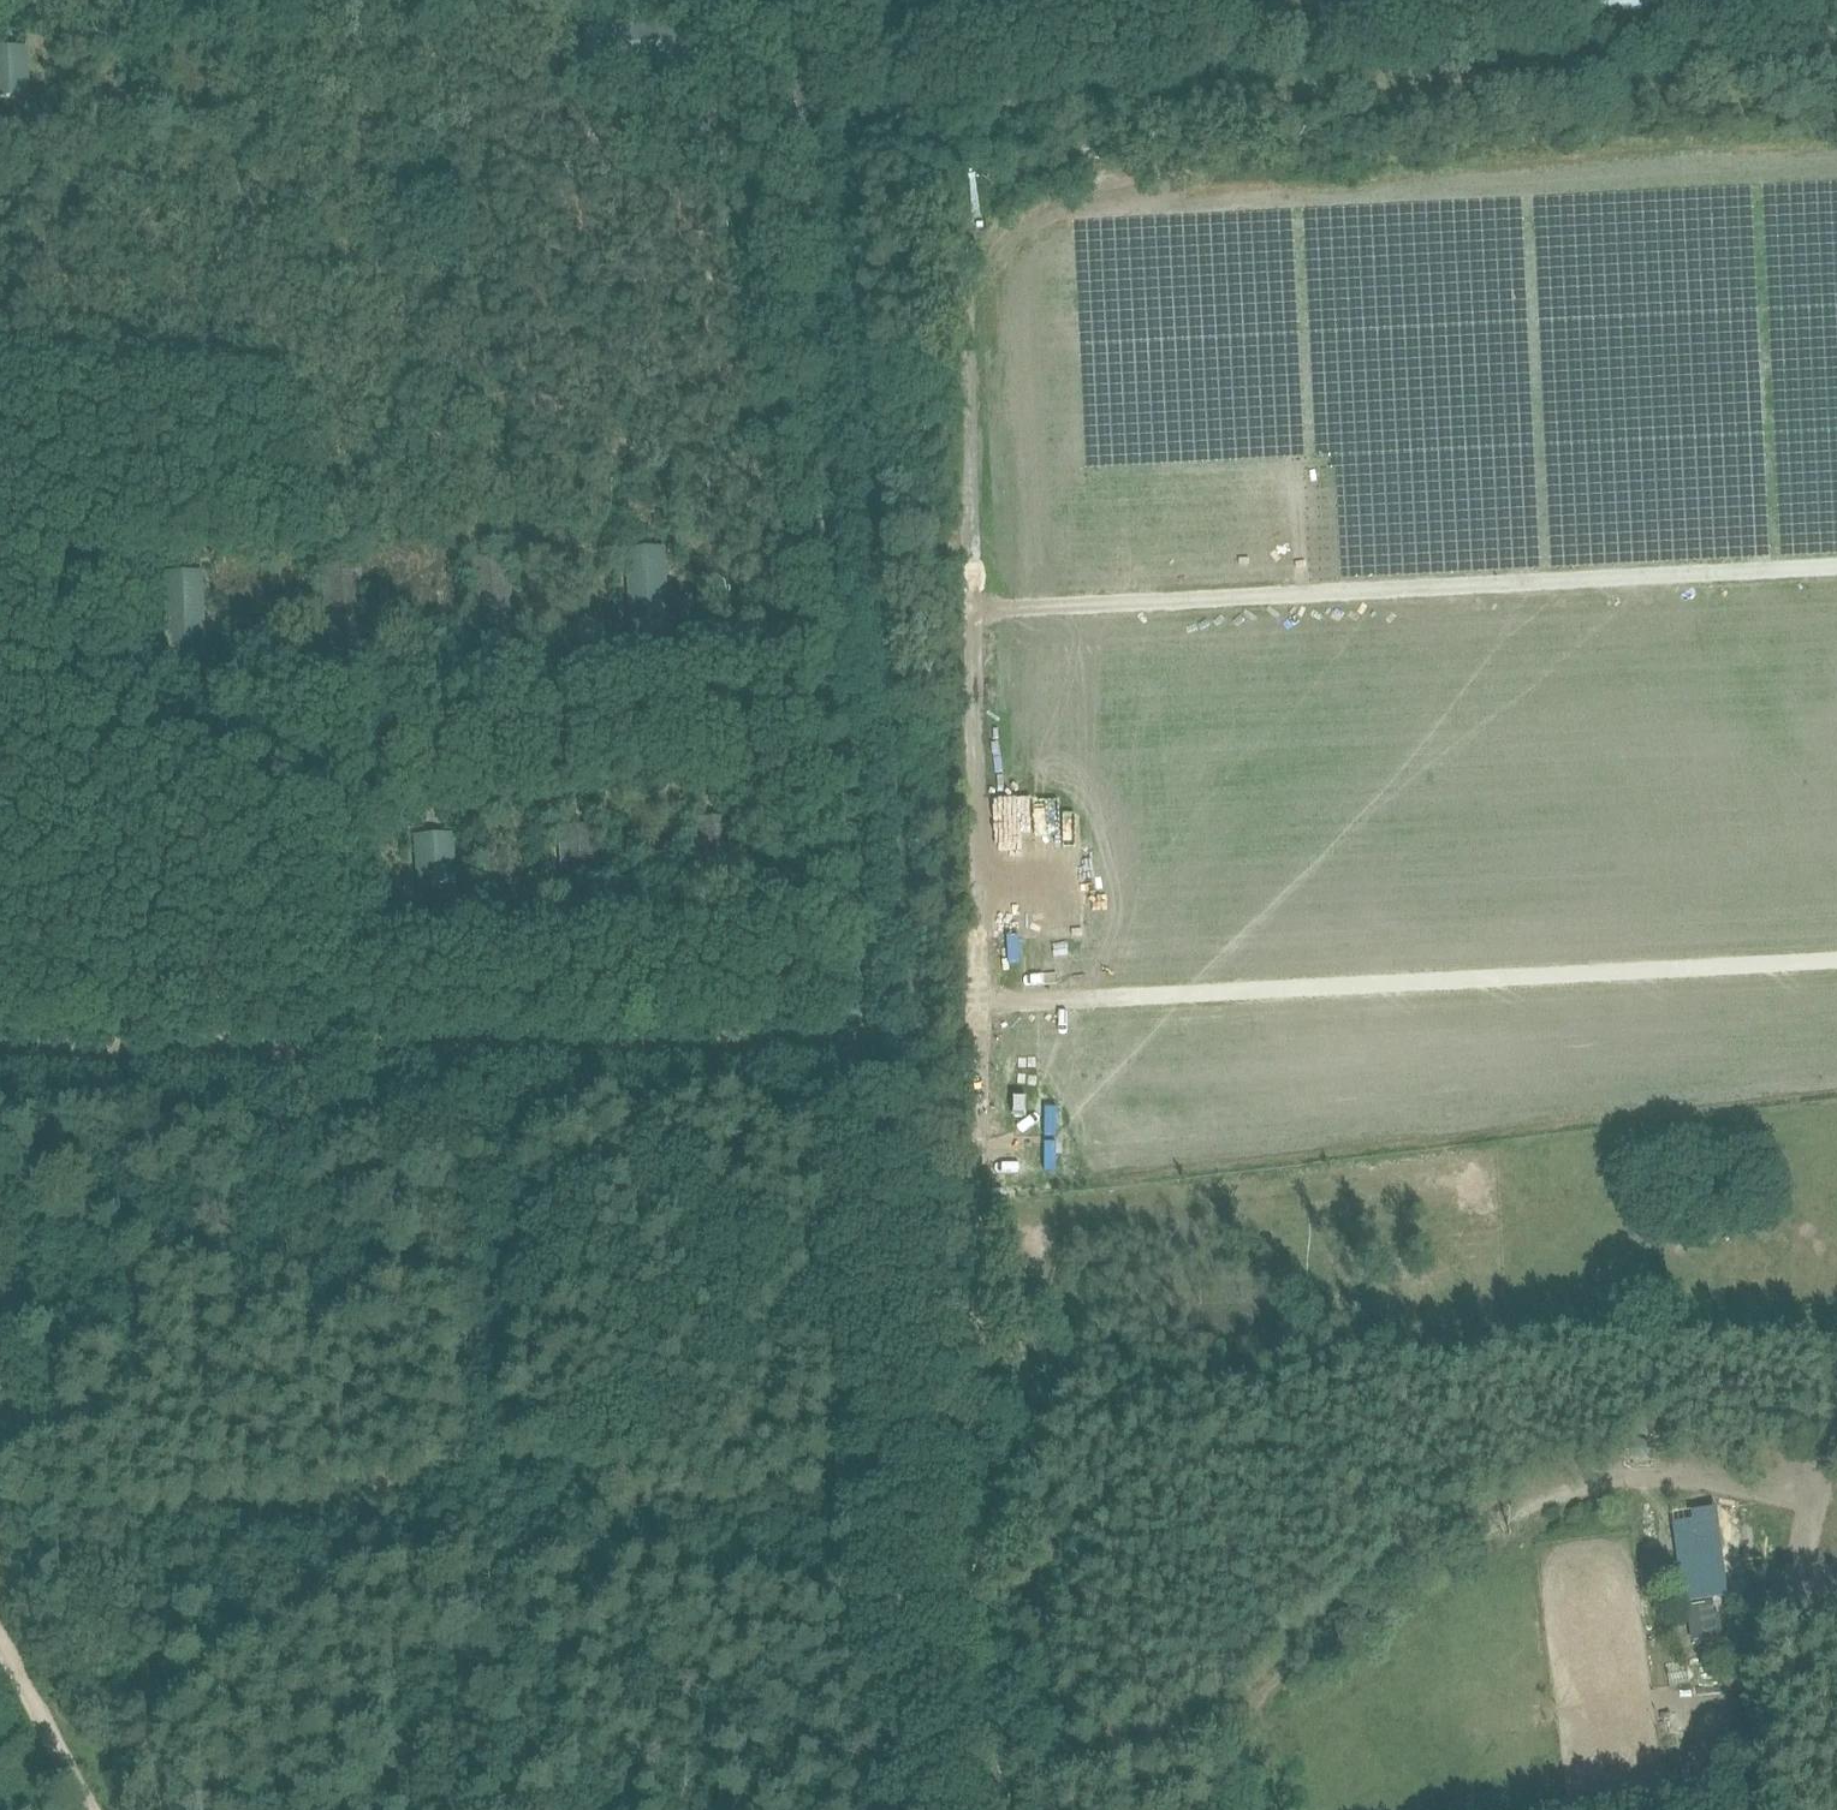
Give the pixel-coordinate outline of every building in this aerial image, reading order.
[(585,28),(586,68),(683,65),(681,25),(585,28)] [(0,52),(0,101),(28,100),(27,51),(0,52)] [(625,552),(629,650),(670,648),(665,549),(625,552)] [(320,567),(326,666),(366,664),(362,567),(320,567)] [(161,575),(165,673),(207,670),(202,572),(161,575)] [(691,823),(696,873),(736,870),(733,820),(691,823)] [(556,831),(561,881),(602,878),(598,828),(556,831)] [(412,839),(417,889),(458,886),(454,836),(412,839)] [(1710,1562),(1673,1563),(1675,1636),(1713,1635),(1710,1562)]
